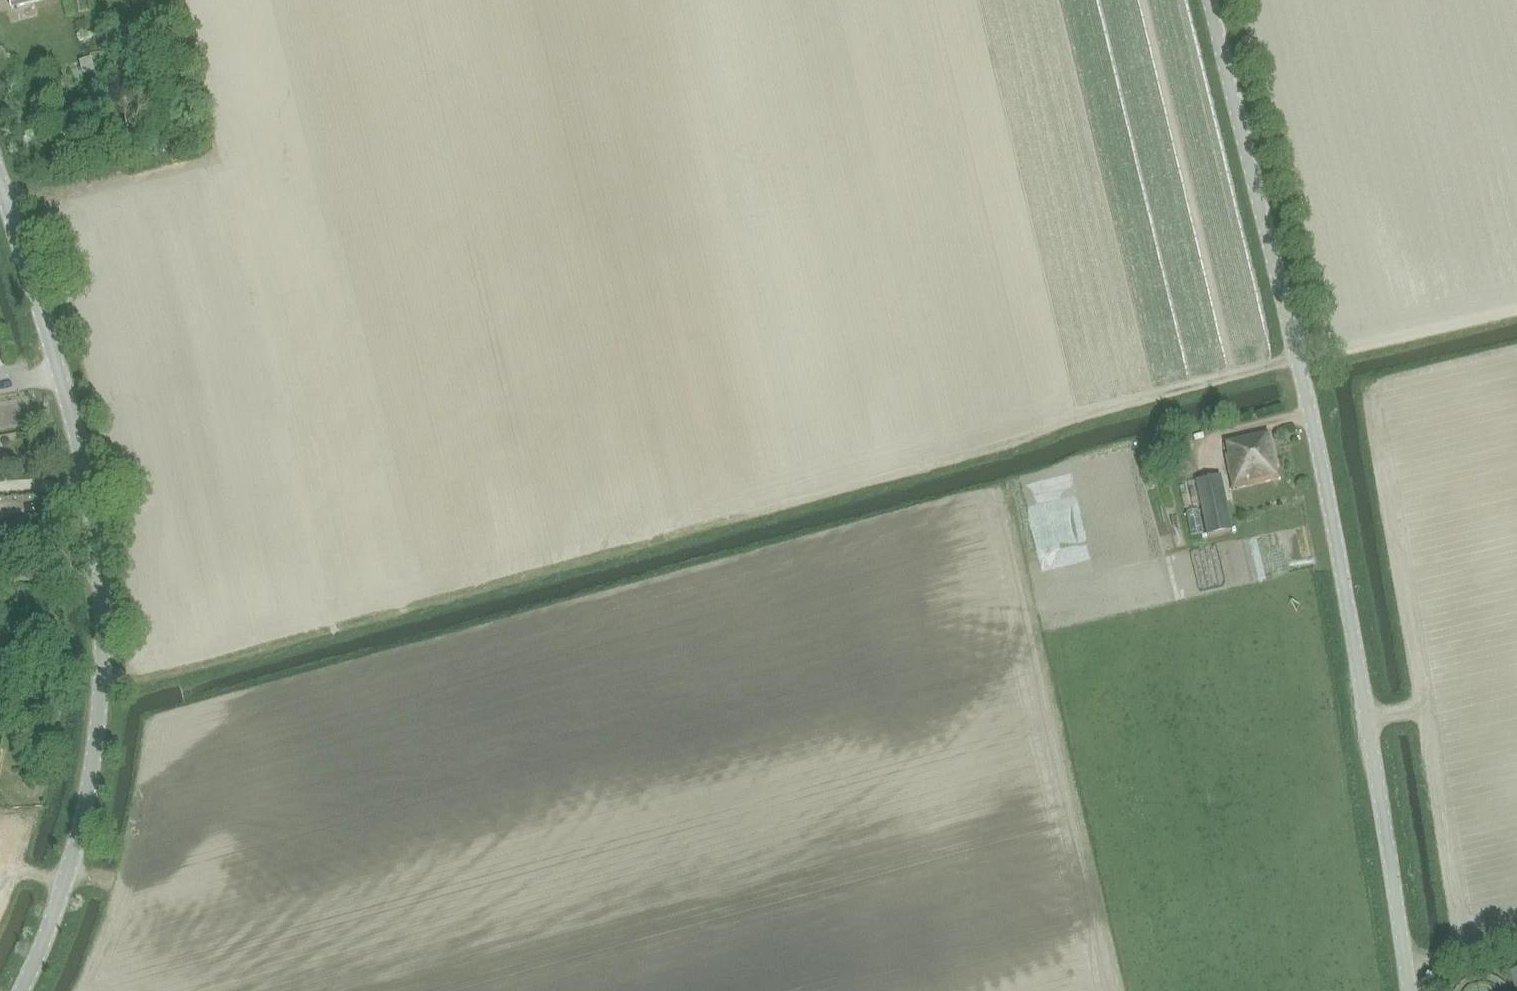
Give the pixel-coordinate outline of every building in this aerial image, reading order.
[(47,0),(9,0),(11,10),(47,0)] [(1267,433),(1226,443),(1226,444),(1224,444),(1235,491),(1278,481),(1267,433)] [(1195,481),(1205,535),(1231,530),(1220,477),(1195,481)]
